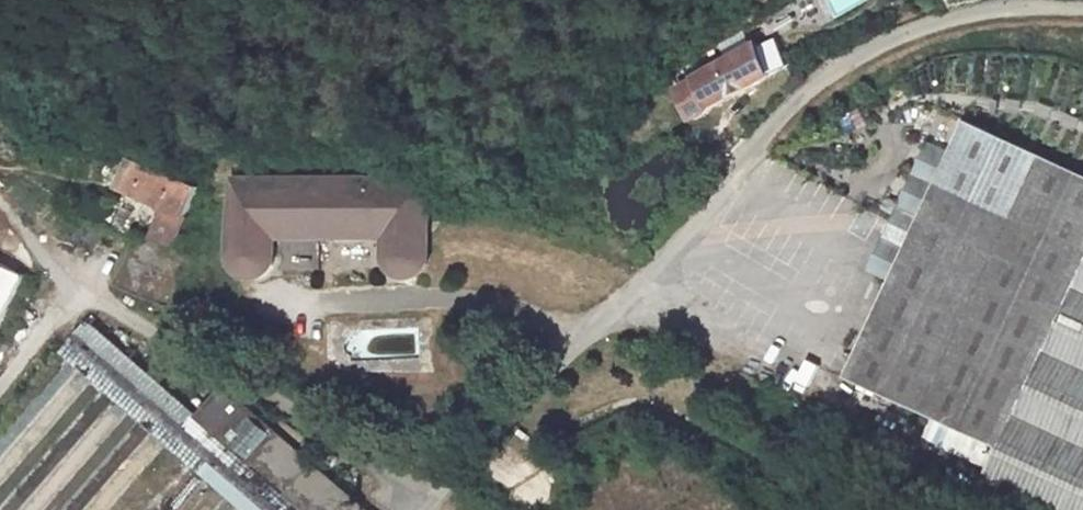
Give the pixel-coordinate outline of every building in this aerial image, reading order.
[(764,34),(813,5),(809,0),(782,0),(753,17),(764,34)] [(752,47),(674,91),(693,119),(700,116),(705,107),(784,66),(769,40),(753,50),(752,47)] [(839,385),(988,455),(971,488),(1016,509),(1082,509),(1082,188),(964,131),(839,385)] [(89,144),(71,186),(106,203),(111,191),(124,159),(89,144)] [(370,173),(370,194),(384,194),(385,155),(366,154),(365,173),(370,173)] [(370,194),(224,190),(220,271),(222,277),(225,282),(230,286),(235,289),(241,290),(247,290),(253,288),(258,285),(262,280),(265,275),(267,235),(379,236),(377,273),(378,278),(382,283),(387,287),(392,289),(398,290),(404,290),(409,288),(414,284),(418,279),(420,273),(422,195),(384,194),(370,194)] [(151,208),(137,254),(161,261),(180,221),(151,208)] [(161,261),(137,254),(123,304),(130,306),(128,315),(141,318),(143,310),(169,315),(180,269),(161,261)] [(26,273),(0,261),(0,334),(26,273)] [(0,423),(0,509),(352,509),(352,505),(214,382),(185,414),(81,330),(0,423)] [(476,405),(464,400),(459,416),(471,420),(476,405)]
